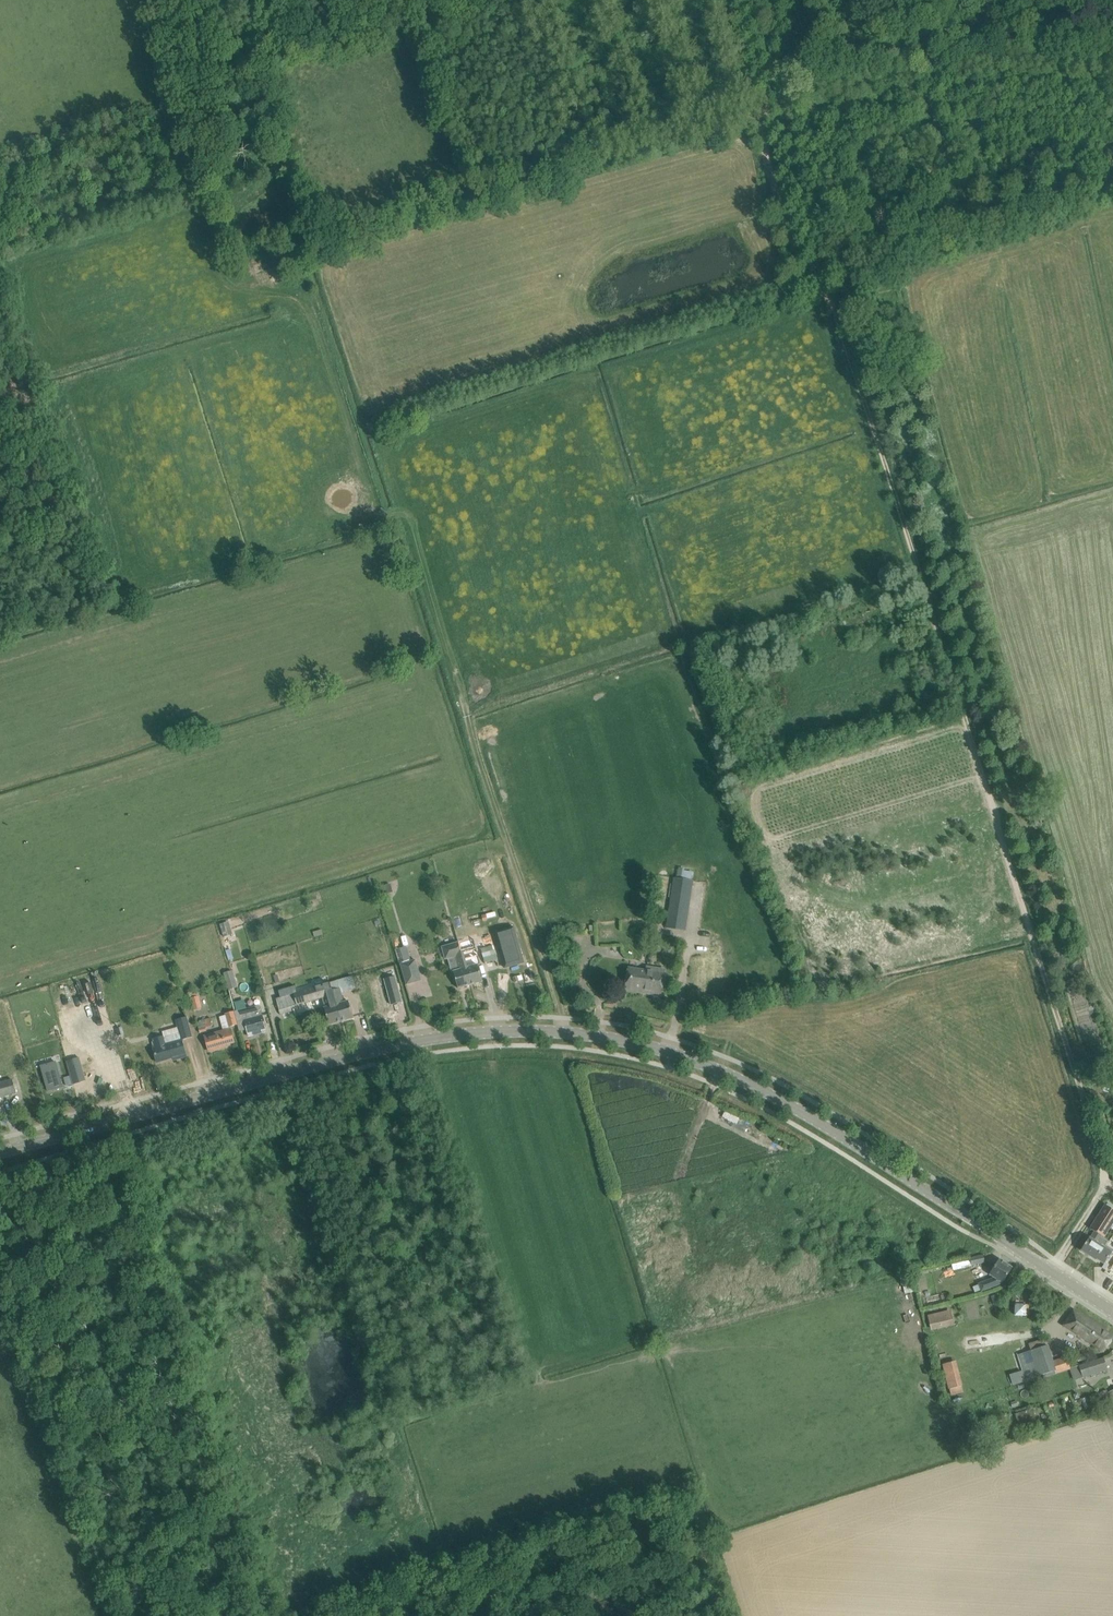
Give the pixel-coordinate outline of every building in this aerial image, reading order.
[(667,922),(686,924),(693,881),(674,878),(667,922)] [(384,895),(393,892),(391,884),(382,886),(384,895)] [(224,937),(230,935),(226,923),(220,925),(224,937)] [(514,927),(495,933),(505,968),(524,963),(514,927)] [(637,934),(645,940),(649,934),(641,928),(637,934)] [(232,944),(230,938),(223,940),(225,946),(232,944)] [(481,965),(474,939),(458,943),(471,985),(483,982),(478,966),(481,965)] [(471,985),(458,943),(442,947),(446,960),(448,959),(452,973),(454,973),(458,989),(471,985)] [(488,951),(482,953),(485,963),(498,959),(494,946),(487,948),(488,951)] [(401,964),(407,985),(422,981),(416,960),(401,964)] [(626,987),(643,990),(644,990),(647,971),(629,969),(626,987)] [(233,971),(223,974),(229,990),(238,987),(233,971)] [(644,990),(643,990),(642,993),(661,996),(664,974),(647,971),(644,990)] [(102,986),(102,974),(94,974),(94,986),(102,986)] [(395,975),(384,978),(392,1005),(402,1002),(395,975)] [(352,977),(331,983),(341,1022),(354,1018),(349,1001),(344,1003),(341,992),(356,988),(352,977)] [(329,1025),(341,1022),(331,983),(330,983),(330,982),(329,982),(329,984),(323,985),(323,984),(321,984),(322,986),(316,987),(315,986),(302,990),(305,1003),(327,997),(329,1007),(325,1008),(329,1025)] [(191,998),(194,1010),(202,1008),(199,996),(197,997),(196,993),(191,995),(192,998),(191,998)] [(297,1001),(295,993),(276,999),(279,1011),(280,1015),(292,1011),(291,1007),(298,1005),(297,1001)] [(235,1012),(239,1032),(247,1030),(249,1037),(266,1032),(260,1005),(235,1012)] [(233,1012),(225,1014),(228,1028),(236,1026),(233,1012)] [(188,1017),(176,1020),(178,1028),(180,1034),(164,1038),(164,1037),(163,1037),(153,1040),(155,1047),(153,1048),(157,1063),(174,1058),(174,1061),(187,1057),(182,1040),(192,1037),(193,1037),(188,1017)] [(206,1028),(213,1027),(210,1018),(197,1021),(200,1033),(207,1031),(206,1028)] [(234,1042),(230,1029),(205,1036),(207,1041),(209,1051),(223,1048),(223,1045),(234,1042)] [(74,1058),(66,1061),(71,1076),(73,1084),(81,1082),(74,1058)] [(62,1087),(54,1063),(39,1068),(48,1091),(62,1087)] [(71,1076),(64,1078),(67,1086),(73,1084),(71,1076)] [(16,1093),(13,1080),(0,1084),(0,1098),(16,1093)] [(725,1109),(722,1117),(745,1125),(748,1117),(725,1109)] [(1094,1232),(1101,1237),(1102,1237),(1102,1236),(1104,1238),(1112,1224),(1112,1209),(1105,1204),(1089,1229),(1094,1232)] [(1094,1232),(1090,1238),(1081,1251),(1096,1260),(1096,1259),(1104,1264),(1108,1258),(1109,1258),(1112,1252),(1112,1250),(1106,1245),(1108,1241),(1102,1237),(1101,1237),(1094,1232)] [(972,1266),(985,1262),(983,1255),(970,1258),(972,1266)] [(979,1284),(981,1291),(1003,1283),(1012,1268),(999,1260),(990,1275),(994,1278),(979,1284)] [(1016,1303),(1016,1316),(1030,1315),(1029,1303),(1016,1303)] [(928,1315),(931,1330),(954,1325),(951,1310),(928,1315)] [(1103,1352),(1112,1337),(1112,1336),(1073,1310),(1063,1325),(1103,1352)] [(1041,1341),(1029,1344),(1031,1351),(1043,1347),(1041,1341)] [(1031,1351),(1017,1355),(1022,1372),(1025,1380),(1043,1375),(1055,1371),(1056,1374),(1065,1371),(1061,1358),(1052,1360),(1048,1346),(1043,1347),(1031,1351)] [(1078,1362),(1085,1360),(1083,1354),(1076,1356),(1077,1357),(1072,1358),(1073,1363),(1078,1361),(1078,1362)] [(1079,1366),(1083,1378),(1107,1369),(1103,1357),(1079,1366)] [(942,1364),(948,1388),(962,1385),(956,1361),(942,1364)] [(1091,1395),(1088,1396),(1092,1407),(1102,1403),(1100,1398),(1098,1393),(1097,1393),(1091,1395)] [(1015,1414),(1019,1426),(1037,1421),(1033,1408),(1015,1414)]
